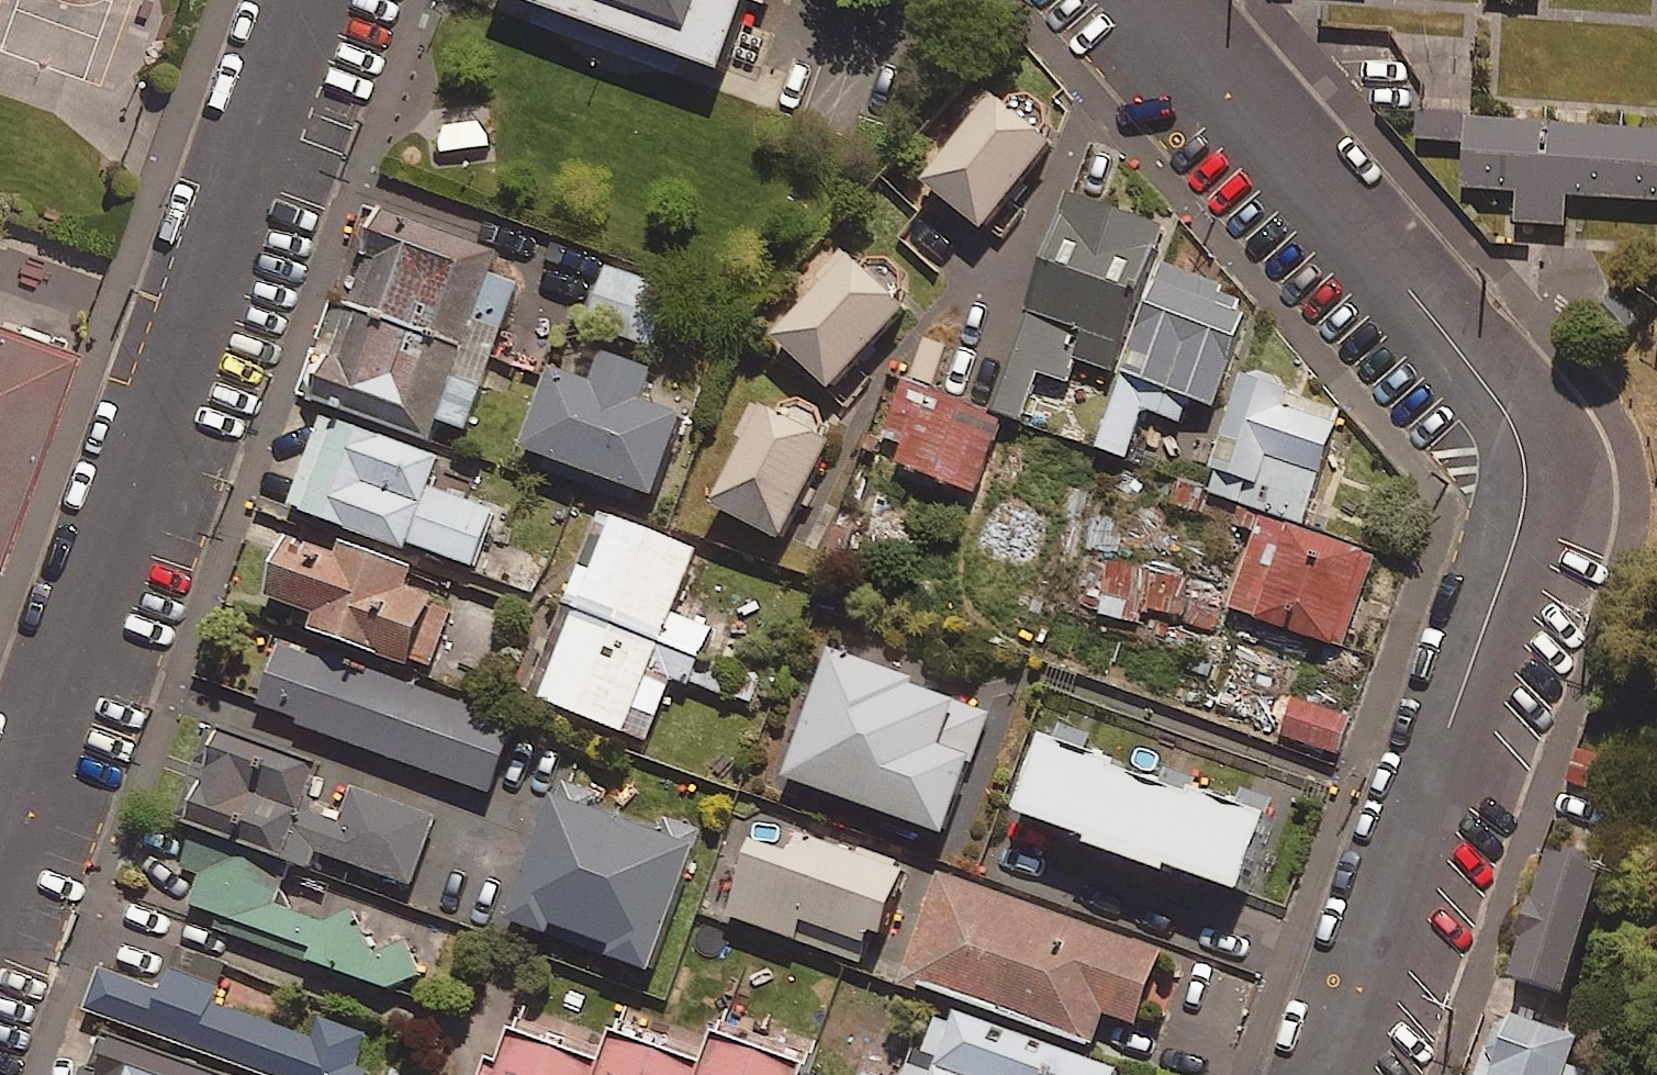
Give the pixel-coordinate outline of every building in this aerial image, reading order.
[(720,50),(737,0),(575,0),(720,50)] [(1044,143),(1052,134),(1048,114),(1036,103),(1017,102),(1006,113),(994,104),(926,192),(989,240),(1056,152),(1044,143)] [(1465,117),(1460,190),(1509,193),(1507,224),(1563,228),(1566,192),(1656,198),(1656,130),(1465,117)] [(1124,382),(1166,275),(1178,241),(1074,203),(996,418),(1022,428),(1041,378),(1070,389),(1079,365),(1124,382)] [(375,209),(342,301),(490,354),(516,281),(487,270),(494,251),(375,209)] [(897,306),(906,297),(903,278),(893,267),(870,264),(862,274),(844,259),(816,289),(824,296),(777,349),(835,401),(910,318),(897,306)] [(675,292),(609,268),(587,327),(653,352),(675,292)] [(1166,275),(1124,382),(1098,453),(1127,464),(1145,415),(1182,428),(1190,404),(1216,414),(1255,308),(1166,275)] [(490,354),(342,301),(307,396),(429,439),(436,420),(463,430),(490,354)] [(76,361),(0,333),(0,569),(76,361)] [(656,381),(585,355),(575,383),(556,376),(525,460),(656,508),(686,427),(644,411),(656,381)] [(1345,418),(1248,383),(1207,497),(1304,531),(1345,418)] [(1002,425),(900,389),(875,463),(976,498),(1002,425)] [(839,445),(759,406),(741,443),(752,449),(719,518),(787,551),(839,445)] [(440,465),(324,424),(292,516),(406,556),(408,549),(474,573),(495,516),(431,493),(440,465)] [(674,682),(749,710),(759,684),(743,678),(754,650),(675,620),(699,558),(602,521),(567,613),(578,618),(543,710),(648,750),(674,682)] [(1377,564),(1265,522),(1231,613),(1343,655),(1377,564)] [(414,579),(292,540),(271,608),(319,623),(312,643),(414,676),(436,608),(408,599),(414,579)] [(1145,612),(1210,635),(1219,610),(1193,600),(1197,589),(1111,558),(1093,610),(1140,627),(1145,612)] [(516,734),(283,649),(259,715),(492,800),(516,734)] [(993,720),(837,662),(790,788),(947,846),(993,720)] [(1353,723),(1298,705),(1286,743),(1341,761),(1353,723)] [(1195,793),(1193,799),(1117,772),(1120,766),(1048,741),(1022,813),(1246,892),(1271,820),(1195,793)] [(321,776),(225,742),(192,834),(310,876),(317,858),(413,893),(437,825),(338,790),(326,824),(306,817),(321,776)] [(1615,761),(1578,747),(1565,781),(1603,795),(1615,761)] [(598,801),(564,789),(512,931),(551,945),(554,936),(616,958),(612,968),(653,983),(705,841),(668,827),(663,841),(593,816),(598,801)] [(1584,836),(1539,971),(1624,1000),(1656,900),(1656,860),(1584,836)] [(278,908),(288,881),(189,844),(179,871),(200,879),(185,919),(389,994),(423,980),(408,945),(373,960),(352,911),(322,924),(278,908)] [(884,954),(910,885),(899,881),(903,870),(846,848),(842,860),(805,846),(797,867),(760,854),(733,925),(861,973),(870,949),(884,954)] [(1166,964),(942,883),(904,990),(1094,1058),(1107,1022),(1140,1034),(1166,964)] [(102,977),(88,1016),(248,1074),(361,1074),(356,1073),(367,1042),(321,1025),(314,1044),(214,1008),(218,996),(171,979),(164,1000),(102,977)] [(1525,1014),(1505,1074),(1598,1074),(1609,1042),(1525,1014)] [(939,1016),(925,1056),(919,1053),(911,1074),(1105,1074),(939,1016)] [(109,1042),(97,1074),(199,1074),(109,1042)] [(517,1045),(506,1074),(599,1074),(517,1045)] [(618,1046),(607,1074),(697,1074),(618,1046)] [(720,1048),(710,1074),(794,1074),(720,1048)]
